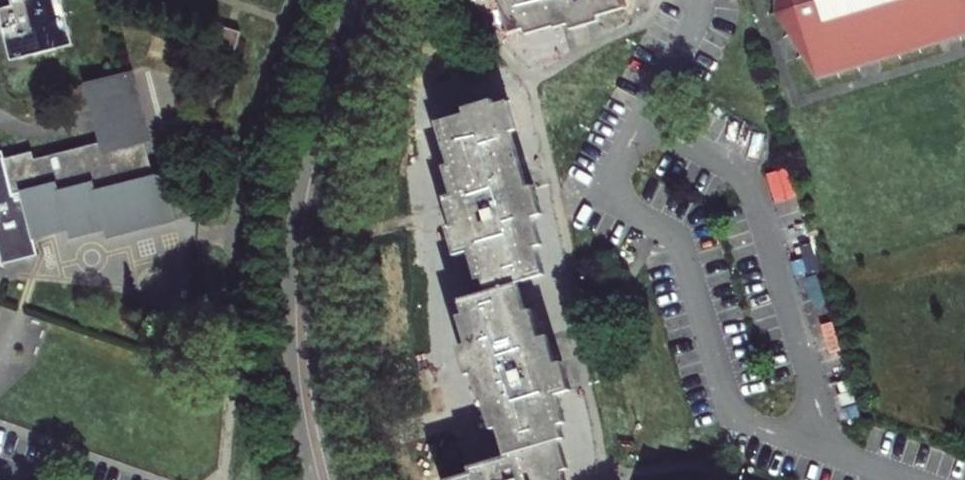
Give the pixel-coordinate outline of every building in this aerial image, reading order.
[(0,11),(0,12),(13,61),(75,45),(63,0),(12,0),(14,7),(0,11)] [(510,35),(525,30),(526,36),(554,28),(555,30),(569,25),(571,32),(585,27),(599,23),(598,18),(627,9),(624,0),(500,0),(510,35)] [(778,11),(819,77),(853,66),(964,33),(964,0),(778,0),(778,11)] [(241,33),(221,28),(215,51),(234,57),(241,33)] [(0,152),(0,258),(2,265),(39,256),(34,235),(67,226),(69,235),(104,226),(107,234),(176,216),(165,173),(154,176),(130,73),(85,84),(91,108),(99,143),(35,160),(33,153),(5,160),(3,152),(0,152)] [(518,285),(545,276),(537,248),(542,247),(534,218),(542,215),(534,187),(529,189),(513,133),(518,132),(509,103),(494,107),(493,101),(464,109),(466,115),(437,124),(450,165),(444,167),(453,195),(444,198),(446,206),(453,226),(447,228),(456,257),(469,253),(477,281),(482,280),(486,294),(461,301),(464,316),(459,317),(468,344),(459,347),(467,376),(473,374),(482,403),(484,402),(493,430),(499,428),(507,457),(469,468),(471,473),(446,479),(565,479),(563,473),(567,471),(558,441),(564,440),(560,426),(566,424),(558,396),(571,392),(563,363),(556,365),(548,336),(540,339),(532,311),(527,313),(518,285)]
